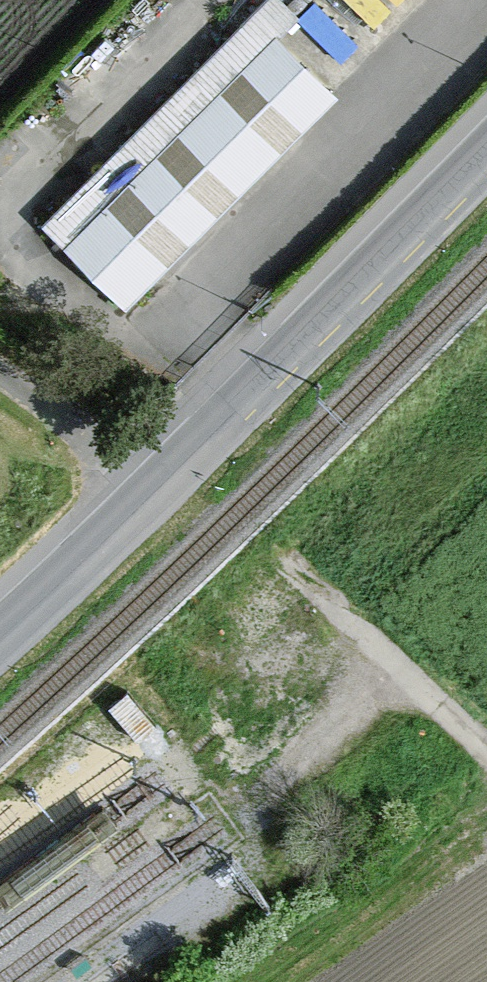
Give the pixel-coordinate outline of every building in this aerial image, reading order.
[(124,318),(338,104),(278,44),(297,24),(272,0),(39,233),(124,318)] [(373,26),(403,0),(350,0),(373,26)]
